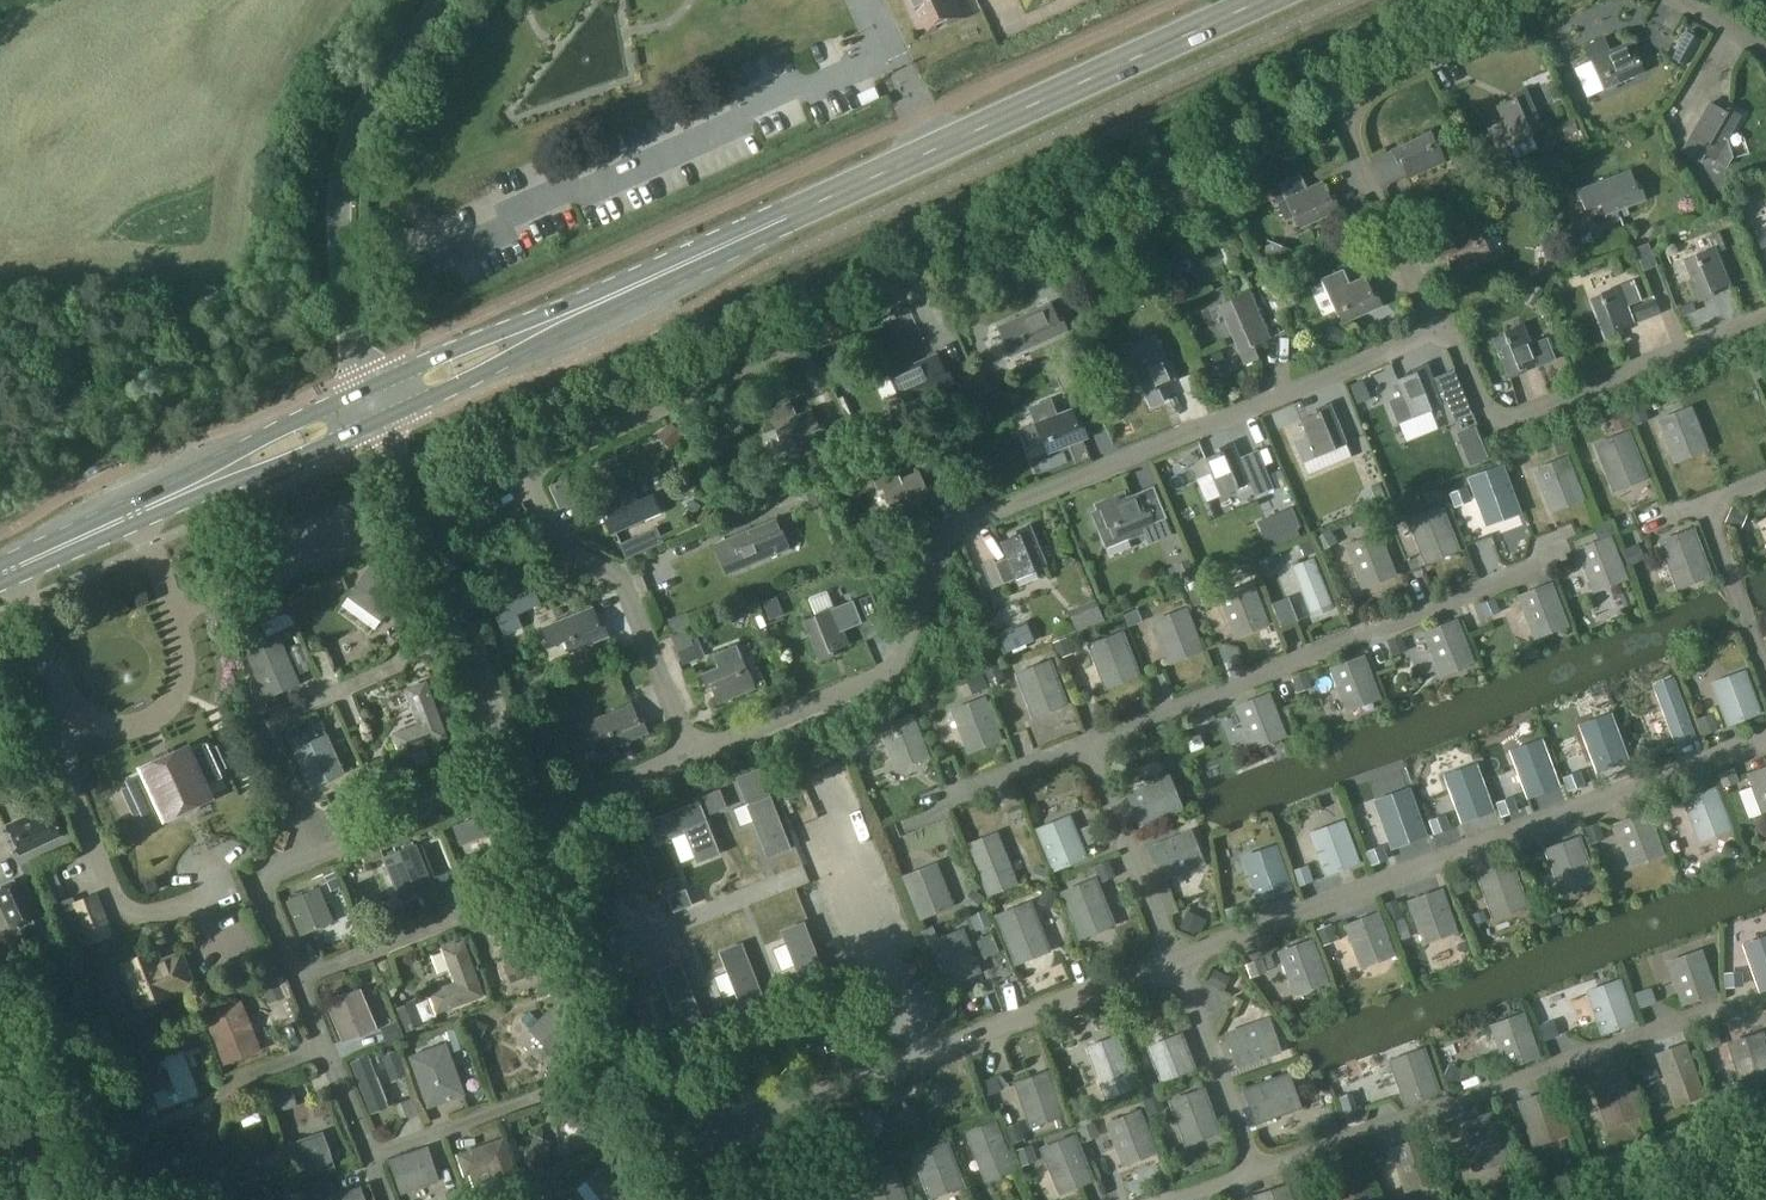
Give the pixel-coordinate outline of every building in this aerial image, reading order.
[(957,0),(903,0),(920,38),(965,18),(957,0)] [(989,11),(1005,6),(1003,0),(985,0),(989,11)] [(1626,42),(1609,50),(1603,37),(1584,46),(1598,78),(1600,78),(1605,89),(1645,71),(1638,57),(1634,59),(1626,42)] [(1531,134),(1543,129),(1526,89),(1511,95),(1513,99),(1496,106),(1502,122),(1488,128),(1498,151),(1532,136),(1531,134)] [(1708,102),(1681,151),(1700,162),(1704,154),(1726,167),(1732,157),(1726,139),(1740,115),(1727,108),(1725,112),(1708,102)] [(1431,131),(1391,149),(1397,164),(1401,162),(1409,178),(1445,162),(1437,142),(1436,143),(1431,131)] [(1640,186),(1636,187),(1630,170),(1577,190),(1585,209),(1600,204),(1604,216),(1646,201),(1640,186)] [(1322,181),(1307,187),(1301,174),(1279,184),(1294,217),(1295,216),(1299,228),(1340,210),(1334,196),(1330,198),(1322,181)] [(1443,260),(1447,258),(1455,275),(1492,259),(1484,240),(1482,240),(1477,228),(1437,245),(1443,260)] [(1715,246),(1694,254),(1695,256),(1683,261),(1700,301),(1715,295),(1713,290),(1730,283),(1715,246)] [(1343,269),(1322,278),(1336,311),(1337,311),(1342,323),(1382,306),(1376,292),(1372,294),(1365,276),(1349,283),(1343,269)] [(1627,306),(1641,301),(1633,280),(1600,293),(1600,295),(1588,299),(1604,340),(1618,334),(1617,331),(1634,324),(1627,306)] [(1253,345),(1269,338),(1249,290),(1229,299),(1230,300),(1218,306),(1244,365),(1258,359),(1253,345)] [(1060,318),(1058,319),(1051,302),(997,326),(1010,357),(1067,332),(1060,318)] [(1546,338),(1530,344),(1522,324),(1503,332),(1504,334),(1492,339),(1508,378),(1523,372),(1522,369),(1535,364),(1536,367),(1555,359),(1546,338)] [(1157,387),(1174,380),(1154,335),(1135,343),(1136,344),(1123,349),(1149,407),(1163,401),(1157,387)] [(889,375),(897,394),(899,393),(904,404),(953,382),(947,369),(943,371),(935,354),(889,375)] [(1403,396),(1389,401),(1398,423),(1411,418),(1431,409),(1430,409),(1443,404),(1427,364),(1412,369),(1413,373),(1396,380),(1403,396)] [(810,409),(797,414),(792,402),(768,412),(782,445),(783,444),(788,455),(829,438),(822,423),(818,426),(810,409)] [(1071,408),(1056,414),(1052,403),(1029,412),(1041,443),(1043,443),(1047,454),(1088,438),(1083,423),(1078,425),(1071,408)] [(1307,436),(1294,442),(1302,462),(1308,475),(1352,457),(1347,444),(1330,403),(1316,408),(1318,413),(1300,420),(1307,436)] [(1710,450),(1694,407),(1657,421),(1674,464),(1710,450)] [(1609,479),(1641,466),(1628,434),(1596,447),(1609,479)] [(1257,451),(1239,458),(1233,443),(1219,449),(1220,452),(1203,459),(1211,478),(1198,483),(1205,502),(1235,490),(1236,494),(1254,487),(1257,495),(1272,489),(1257,451)] [(1534,470),(1552,514),(1585,501),(1568,457),(1534,470)] [(1158,494),(1194,484),(1187,461),(1151,471),(1158,494)] [(1504,462),(1469,476),(1487,526),(1523,512),(1504,462)] [(919,471),(881,487),(889,506),(891,505),(896,517),(935,500),(928,485),(925,486),(919,471)] [(652,494),(637,500),(632,489),(592,506),(598,520),(603,517),(611,535),(661,513),(652,494)] [(1137,493),(1091,512),(1104,543),(1154,522),(1148,508),(1144,510),(1137,493)] [(1461,551),(1443,506),(1408,519),(1425,565),(1461,551)] [(782,530),(779,531),(774,519),(726,539),(732,553),(738,551),(744,567),(790,549),(782,530)] [(1000,542),(1007,559),(996,563),(995,560),(982,565),(991,588),(1035,571),(1035,570),(1047,565),(1030,525),(1016,530),(1017,534),(1000,542)] [(1659,540),(1660,543),(1677,590),(1712,577),(1694,528),(1659,540)] [(1398,575),(1382,532),(1346,545),(1362,588),(1398,575)] [(1629,580),(1612,535),(1576,549),(1593,594),(1629,580)] [(1311,617),(1333,608),(1313,558),(1291,567),(1311,617)] [(373,564),(344,606),(379,630),(408,589),(373,564)] [(633,577),(646,600),(668,587),(654,564),(633,577)] [(1217,594),(1235,639),(1271,625),(1253,580),(1217,594)] [(1570,626),(1554,582),(1517,596),(1533,640),(1570,626)] [(503,615),(526,604),(518,587),(495,598),(503,615)] [(592,606),(555,621),(540,627),(547,647),(564,640),(569,653),(609,637),(603,622),(599,624),(592,606)] [(831,650),(849,643),(834,606),(814,614),(815,616),(802,621),(819,662),(833,655),(831,650)] [(1205,652),(1188,609),(1153,623),(1170,665),(1205,652)] [(336,627),(369,651),(378,639),(345,615),(336,627)] [(1476,663),(1460,618),(1424,632),(1440,677),(1476,663)] [(1141,677),(1123,631),(1088,645),(1105,691),(1141,677)] [(674,644),(683,665),(705,656),(696,634),(674,644)] [(301,684),(281,639),(247,653),(266,699),(301,684)] [(747,669),(745,669),(735,645),(712,655),(717,667),(700,674),(706,689),(710,687),(718,704),(755,688),(747,669)] [(1381,699),(1366,655),(1331,667),(1345,711),(1381,699)] [(1068,706),(1052,661),(1016,673),(1032,719),(1068,706)] [(449,739),(426,681),(405,690),(418,723),(392,734),(401,758),(449,739)] [(1727,726),(1760,714),(1748,682),(1715,694),(1727,726)] [(1249,739),(1281,726),(1268,694),(1236,706),(1249,739)] [(967,754),(1002,740),(984,696),(950,710),(967,754)] [(642,719),(637,721),(631,704),(580,724),(588,743),(603,737),(608,750),(648,734),(642,719)] [(878,727),(896,771),(932,757),(914,712),(878,727)] [(1631,760),(1617,723),(1584,736),(1597,773),(1631,760)] [(345,774),(328,734),(294,749),(312,789),(345,774)] [(188,751),(187,749),(143,769),(144,772),(126,780),(129,787),(122,790),(134,815),(140,812),(143,819),(162,810),(165,817),(209,797),(204,785),(222,777),(219,770),(225,767),(216,747),(209,750),(206,743),(188,751)] [(1561,786),(1548,749),(1514,761),(1528,798),(1561,786)] [(1748,773),(1764,818),(1765,817),(1765,767),(1748,773)] [(1495,811),(1482,774),(1448,786),(1462,823),(1495,811)] [(1170,776),(1126,793),(1140,828),(1184,811),(1170,776)] [(1735,831),(1719,786),(1682,800),(1699,844),(1735,831)] [(1428,836),(1414,799),(1378,812),(1392,849),(1428,836)] [(7,825),(20,853),(60,835),(47,807),(7,825)] [(502,810),(453,827),(460,846),(490,836),(500,867),(519,860),(502,810)] [(1625,858),(1661,844),(1648,811),(1613,824),(1625,858)] [(1088,858),(1071,815),(1036,828),(1053,872),(1088,858)] [(1161,882),(1205,864),(1191,831),(1148,848),(1161,882)] [(1313,844),(1325,876),(1358,864),(1346,832),(1313,844)] [(1580,835),(1544,849),(1557,884),(1593,871),(1580,835)] [(433,886),(417,844),(382,857),(398,900),(433,886)] [(988,894),(1015,883),(1007,861),(1004,862),(997,844),(974,853),(984,877),(982,878),(988,894)] [(1256,901),(1291,889),(1276,845),(1241,856),(1256,901)] [(955,907),(938,863),(903,877),(921,921),(955,907)] [(1522,897),(1510,864),(1478,876),(1489,908),(1522,897)] [(0,887),(0,905),(11,929),(37,917),(19,878),(0,887)] [(1062,893),(1075,925),(1107,912),(1094,880),(1062,893)] [(335,922),(321,888),(287,902),(301,936),(335,922)] [(1459,933),(1444,888),(1408,900),(1423,945),(1459,933)] [(95,894),(72,904),(88,944),(112,934),(95,894)] [(1010,948),(1042,936),(1029,903),(997,916),(1010,948)] [(1356,958),(1391,945),(1378,912),(1344,925),(1356,958)] [(546,970),(527,920),(509,926),(522,958),(503,965),(510,984),(546,970)] [(925,935),(946,987),(982,973),(964,928),(937,939),(934,931),(925,935)] [(1330,983),(1314,939),(1278,952),(1294,996),(1330,983)] [(482,999),(465,941),(443,948),(454,984),(427,992),(434,1013),(482,999)] [(1748,956),(1761,993),(1765,991),(1765,950),(1748,956)] [(159,961),(156,952),(122,965),(138,1007),(172,994),(171,991),(192,983),(181,953),(159,961)] [(1706,960),(1670,973),(1682,1005),(1717,993),(1706,960)] [(413,974),(419,987),(434,980),(428,967),(413,974)] [(1586,991),(1602,1036),(1639,1023),(1624,978),(1586,991)] [(529,1031),(553,1057),(584,1028),(570,1014),(587,997),(577,986),(529,1031)] [(326,1004),(343,1043),(379,1028),(362,988),(326,1004)] [(205,1015),(224,1066),(262,1052),(242,1001),(205,1015)] [(822,1011),(823,1013),(798,1022),(807,1046),(825,1039),(826,1041),(848,1033),(838,1006),(822,1011)] [(1490,1025),(1506,1070),(1542,1057),(1526,1013),(1490,1025)] [(1237,1067),(1281,1053),(1269,1018),(1225,1033),(1237,1067)] [(390,1025),(394,1042),(410,1038),(405,1021),(390,1025)] [(1739,1079),(1765,1070),(1765,1050),(1761,1035),(1728,1045),(1739,1079)] [(1180,1036),(1148,1049),(1161,1081),(1193,1068),(1180,1036)] [(467,1097),(448,1044),(411,1057),(429,1110),(467,1097)] [(1673,1096),(1696,1088),(1690,1069),(1692,1068),(1684,1046),(1656,1056),(1662,1073),(1665,1072),(1673,1096)] [(1388,1061),(1405,1107),(1442,1093),(1426,1047),(1388,1061)] [(1119,1049),(1091,1059),(1105,1097),(1132,1087),(1119,1049)] [(124,1065),(138,1100),(170,1087),(156,1052),(124,1065)] [(1634,1100),(1622,1068),(1590,1079),(1601,1112),(1634,1100)] [(1014,1083),(1030,1129),(1067,1117),(1051,1070),(1014,1083)] [(1290,1073),(1244,1089),(1256,1126),(1303,1110),(1290,1073)] [(1169,1101),(1186,1147),(1223,1132),(1205,1086),(1169,1101)] [(1552,1092),(1519,1103),(1529,1136),(1562,1125),(1552,1092)] [(579,1133),(620,1129),(616,1093),(575,1097),(579,1133)] [(1106,1123),(1119,1156),(1151,1143),(1138,1111),(1106,1123)] [(1468,1158),(1501,1147),(1490,1114),(1457,1125),(1468,1158)] [(967,1133),(986,1184),(1017,1173),(997,1121),(967,1133)] [(298,1180),(334,1168),(323,1133),(286,1145),(298,1180)] [(1054,1182),(1086,1168),(1073,1136),(1041,1149),(1054,1182)] [(1390,1148),(1405,1193),(1442,1182),(1427,1136),(1390,1148)] [(506,1138),(457,1154),(465,1177),(491,1168),(501,1199),(515,1199),(525,1196),(506,1138)] [(912,1155),(929,1199),(966,1186),(949,1141),(912,1155)] [(429,1148),(389,1160),(401,1195),(440,1182),(429,1148)] [(586,1180),(600,1199),(628,1199),(646,1188),(623,1154),(586,1180)] [(1336,1185),(1341,1199),(1367,1199),(1361,1184),(1364,1183),(1356,1161),(1328,1170),(1334,1186),(1336,1185)] [(903,1197),(892,1164),(859,1175),(868,1199),(894,1199),(903,1197)] [(168,1199),(211,1199),(213,1199),(201,1165),(160,1180),(168,1199)] [(1290,1184),(1253,1196),(1255,1199),(1295,1199),(1290,1184)] [(362,1187),(326,1199),(366,1199),(362,1187)]
